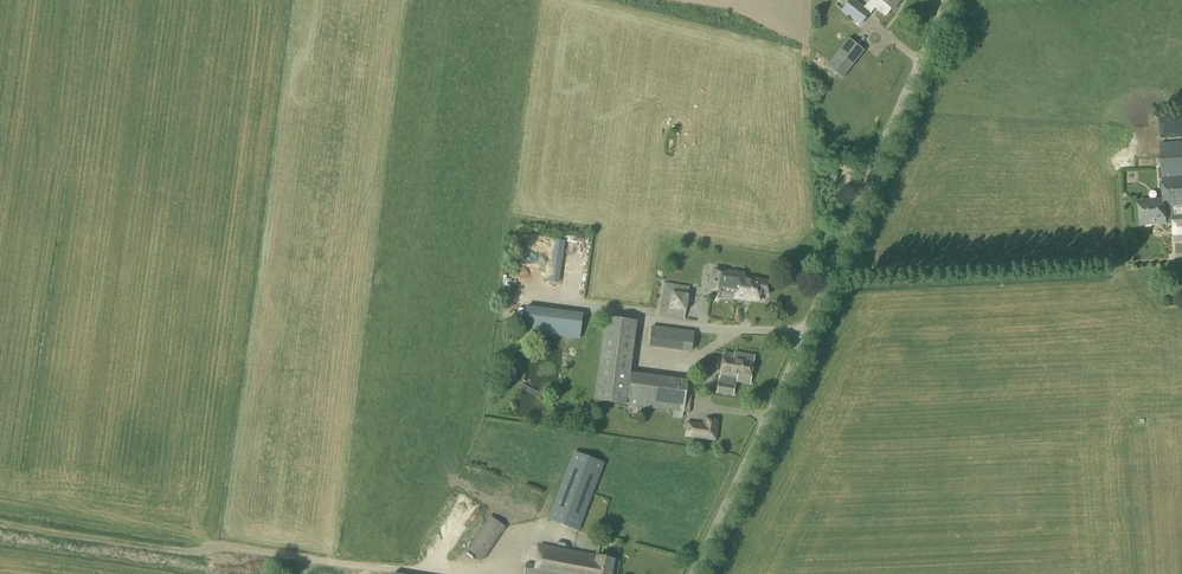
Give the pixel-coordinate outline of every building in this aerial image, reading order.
[(841,10),(860,26),(870,13),(863,8),(853,0),(849,0),(841,10)] [(874,9),(885,17),(891,9),(893,11),(901,0),(879,0),(880,1),(874,9)] [(842,79),(864,51),(849,39),(827,67),(842,79)] [(1181,176),(1181,143),(1160,144),(1162,177),(1181,176)] [(835,181),(838,175),(832,172),(829,178),(835,181)] [(1139,202),(1139,204),(1141,226),(1164,224),(1164,226),(1173,225),(1175,242),(1181,242),(1181,179),(1162,180),(1163,200),(1139,202)] [(769,290),(771,282),(742,278),(743,272),(715,269),(712,288),(725,290),(726,282),(736,284),(734,299),(744,300),(745,298),(760,300),(762,289),(769,290)] [(684,321),(689,287),(664,283),(658,317),(684,321)] [(576,315),(514,307),(511,332),(573,340),(576,315)] [(684,412),(688,384),(629,377),(636,322),(606,318),(595,401),(684,412)] [(691,353),(694,332),(685,331),(682,352),(691,353)] [(730,385),(731,380),(736,381),(736,383),(750,385),(755,355),(735,352),(735,354),(724,352),(719,378),(728,380),(727,385),(719,383),(717,395),(733,397),(735,386),(730,385)] [(706,366),(704,363),(700,363),(697,365),(696,369),(699,372),(702,372),(705,370),(706,366)] [(715,440),(718,421),(705,420),(704,425),(688,423),(686,437),(715,440)] [(579,532),(605,464),(573,452),(547,520),(579,532)] [(483,561),(505,528),(489,517),(467,550),(483,561)] [(538,545),(535,563),(526,562),(523,573),(613,573),(615,559),(596,555),(596,556),(538,545)]
